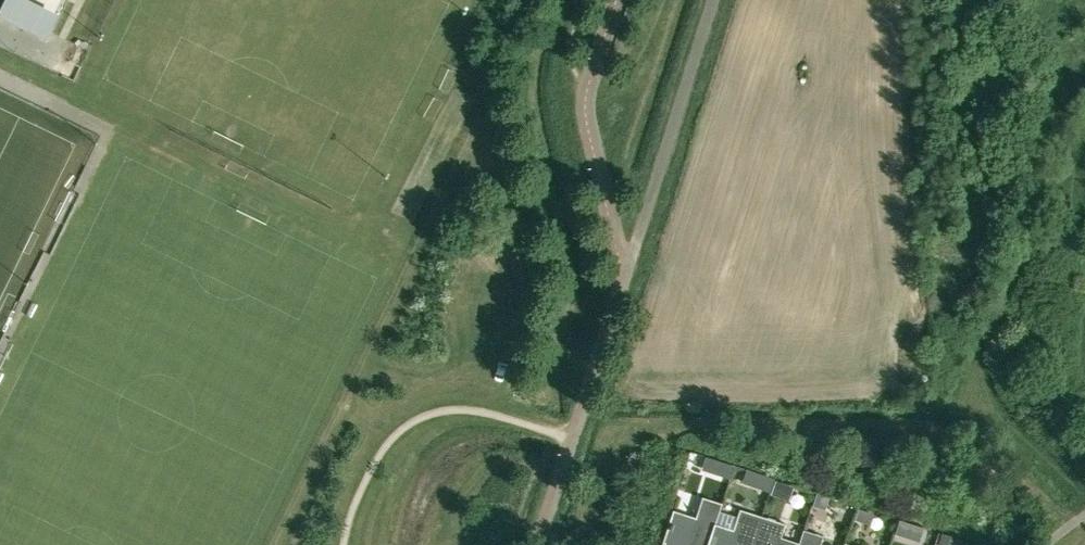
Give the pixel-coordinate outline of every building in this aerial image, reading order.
[(729,478),(732,466),(722,463),(719,475),(729,478)] [(765,476),(761,488),(771,491),(775,480),(765,476)] [(775,480),(771,491),(785,495),(789,484),(775,480)] [(720,511),(723,504),(703,497),(696,518),(674,510),(670,523),(669,523),(667,528),(668,528),(662,544),(690,544),(691,543),(695,544),(708,544),(715,524),(716,524),(720,511)] [(856,519),(861,521),(865,509),(860,507),(856,519)] [(763,517),(740,509),(738,516),(720,511),(716,524),(715,524),(708,544),(754,544),(763,517)] [(801,537),(784,531),(786,524),(763,517),(754,544),(799,544),(801,537)] [(896,532),(907,536),(911,524),(900,521),(896,532)] [(824,537),(804,530),(801,537),(799,544),(821,544),(824,537)] [(944,536),(941,544),(956,544),(958,541),(944,536)]
